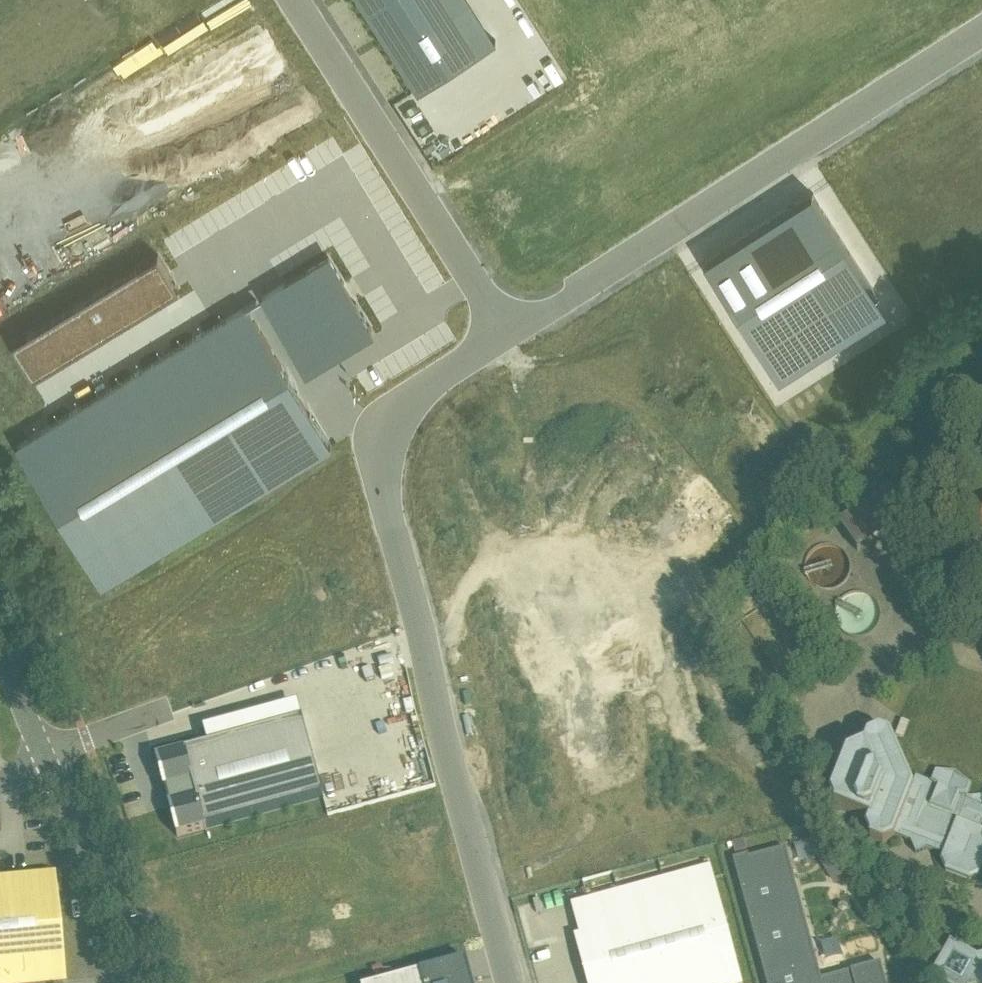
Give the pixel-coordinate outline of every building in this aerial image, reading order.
[(418,89),(497,39),(472,0),(362,0),(418,89)] [(820,190),(710,259),(788,381),(898,312),(820,190)] [(161,244),(3,340),(30,384),(188,289),(161,244)] [(329,253),(261,295),(306,370),(375,329),(329,253)] [(332,447),(247,306),(17,444),(102,585),(332,447)] [(891,490),(840,525),(858,552),(910,517),(891,490)] [(211,748),(158,759),(182,841),(332,798),(304,705),(208,729),(211,748)] [(917,781),(914,789),(891,737),(881,733),(868,738),(864,749),(865,751),(848,758),(832,800),(836,810),(870,823),(867,831),(871,841),(884,846),(895,842),(896,838),(912,845),(917,856),(928,851),(944,857),(942,864),(946,874),(971,884),(981,879),(981,876),(981,800),(969,801),(973,791),(965,786),(957,781),(958,780),(955,778),(954,780),(937,776),(933,787),(927,781),(924,784),(917,781)] [(786,850),(749,860),(748,857),(734,861),(741,886),(752,929),(767,982),(886,982),(881,966),(822,982),(786,850)] [(711,867),(572,905),(593,982),(742,982),(711,867)] [(0,887),(0,982),(61,982),(63,982),(53,882),(0,887)] [(951,942),(931,978),(939,982),(981,982),(981,956),(978,957),(951,942)] [(467,964),(395,982),(472,982),(467,964)]
